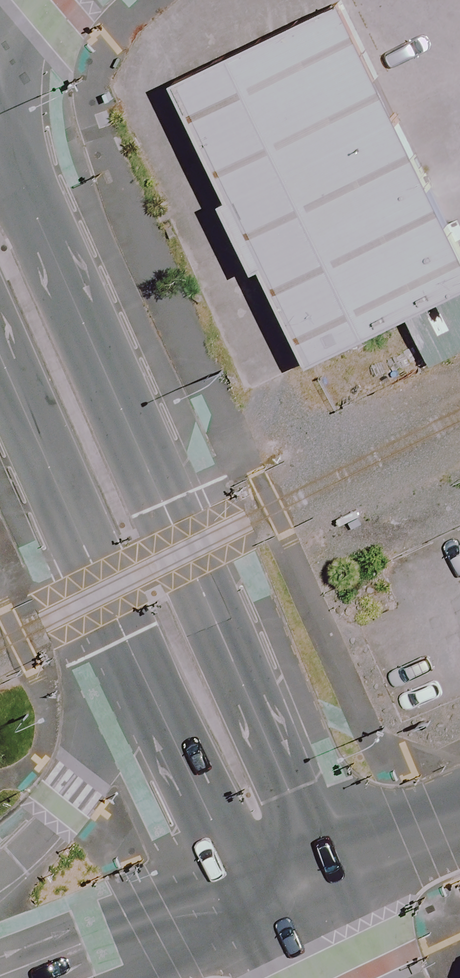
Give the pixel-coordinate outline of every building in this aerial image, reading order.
[(136,49),(285,344),(459,256),(459,254),(332,0),(235,0),(136,49)]
